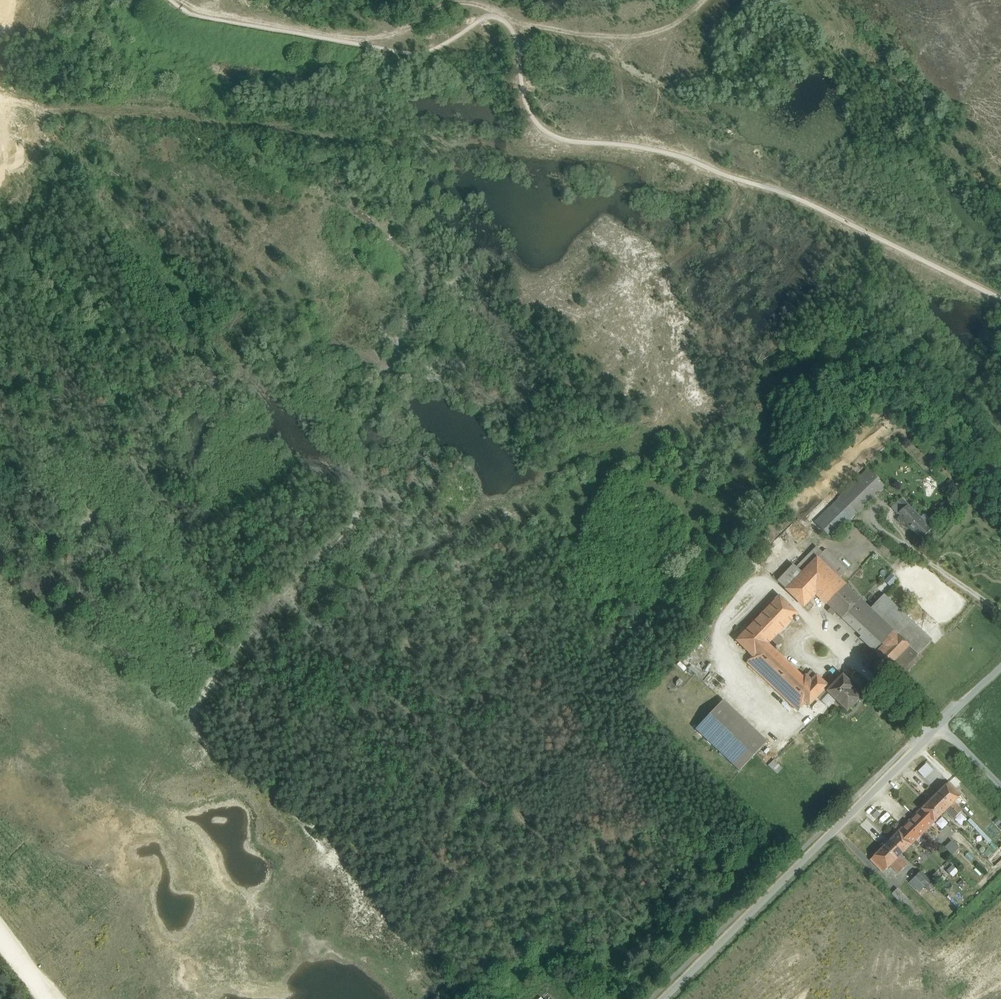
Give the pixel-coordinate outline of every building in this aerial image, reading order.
[(867,473),(853,487),(868,502),(882,488),(867,473)] [(853,487),(813,526),(828,541),(868,502),(853,487)] [(901,499),(890,510),(896,516),(907,505),(901,499)] [(931,528),(907,505),(896,516),(920,540),(931,528)] [(815,551),(795,572),(800,577),(785,593),(806,613),(811,608),(807,603),(813,597),(825,608),(843,589),(836,582),(844,573),(841,570),(832,579),(815,562),(820,556),(815,551)] [(843,589),(825,608),(840,622),(846,616),(858,603),(843,589)] [(930,643),(882,598),(868,613),(914,656),(908,662),(910,664),(930,643)] [(778,600),(736,644),(752,660),(753,661),(756,659),(804,705),(807,708),(815,700),(822,693),(825,690),(814,679),(807,688),(801,682),(770,653),(781,642),(776,636),(794,617),(778,600)] [(868,613),(858,603),(846,616),(883,650),(875,658),(897,678),(910,664),(908,662),(914,656),(868,613)] [(804,705),(756,659),(753,661),(752,660),(748,664),(746,666),(796,713),(797,711),(804,705)] [(809,674),(801,682),(807,688),(814,679),(809,674)] [(840,679),(829,690),(826,688),(825,690),(822,693),(827,697),(845,715),(857,702),(849,694),(852,690),(840,679)] [(822,693),(815,700),(820,705),(827,697),(822,693)] [(765,745),(721,704),(693,733),(737,774),(765,745)] [(960,798),(947,785),(935,797),(948,810),(952,805),(960,798)] [(948,810),(935,797),(927,804),(940,817),(943,814),(948,810)] [(927,804),(912,819),(925,832),(940,817),(927,804)] [(948,810),(943,814),(951,822),(960,813),(952,805),(948,810)] [(925,832),(912,819),(908,824),(920,837),(925,832)] [(967,824),(989,848),(992,845),(970,821),(967,824)] [(920,837),(908,824),(904,828),(916,841),(920,837)] [(904,828),(888,843),(901,856),(916,841),(904,828)] [(901,856),(888,843),(880,851),(893,864),(888,868),(896,876),(905,868),(897,859),(901,856)] [(949,843),(943,849),(952,857),(958,851),(949,843)] [(893,864),(880,851),(868,863),(881,876),(888,868),(893,864)] [(944,873),(950,879),(956,873),(950,867),(944,873)] [(919,874),(913,880),(923,890),(928,884),(919,874)] [(906,902),(896,891),(890,897),(901,908),(906,902)] [(919,915),(906,902),(901,908),(907,914),(908,913),(915,919),(919,915)]
